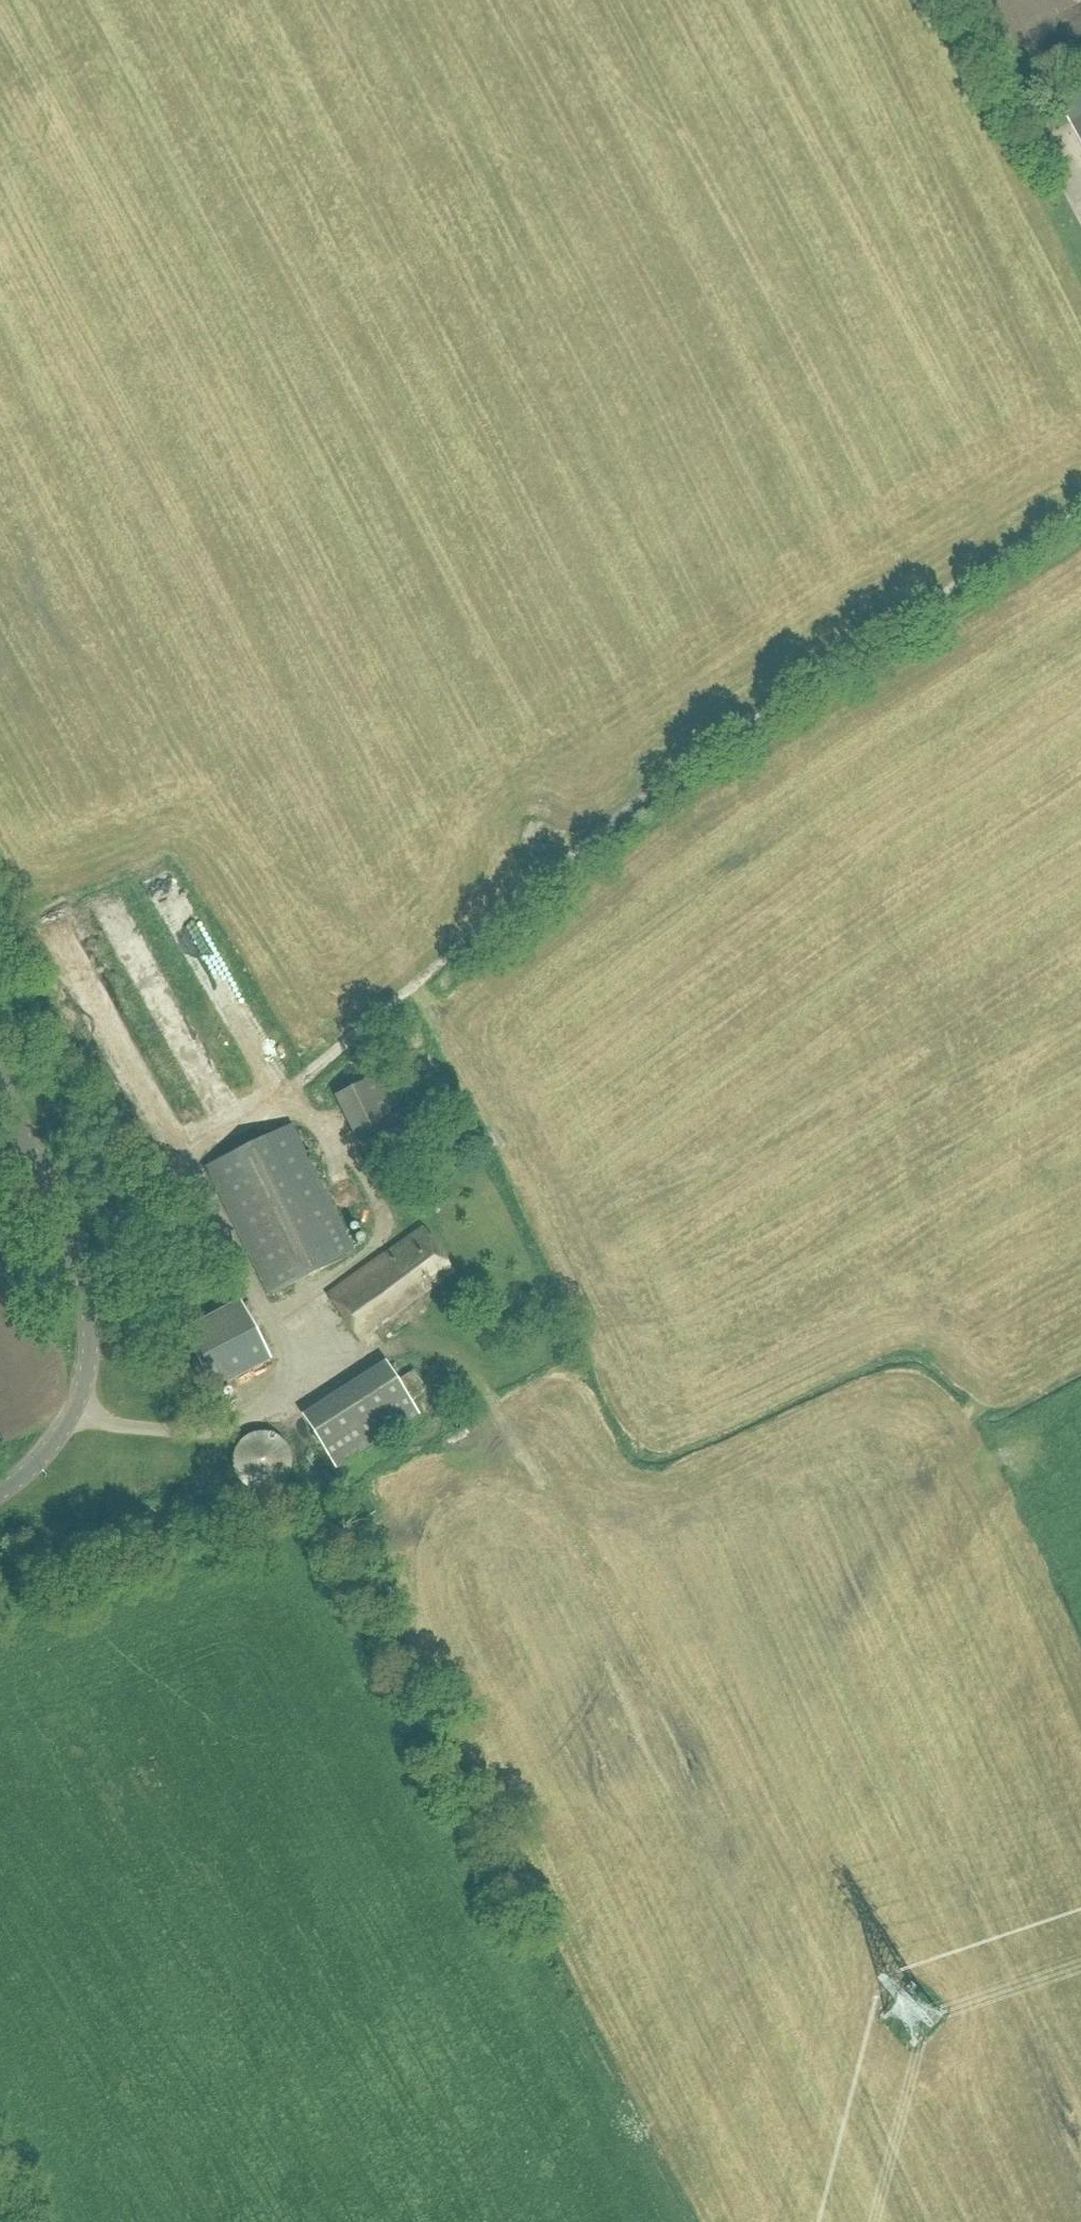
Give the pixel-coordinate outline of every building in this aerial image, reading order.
[(1059,101),(1080,143),(1080,89),(1059,101)] [(382,1073),(335,1097),(361,1149),(408,1126),(382,1073)] [(268,1296),(354,1254),(291,1126),(205,1169),(268,1296)] [(453,1272),(423,1229),(327,1296),(360,1342),(453,1272)] [(270,1360),(239,1302),(182,1333),(212,1391),(270,1360)] [(397,1382),(385,1362),(301,1416),(335,1470),(419,1415),(410,1402),(427,1391),(413,1371),(397,1382)] [(260,1493),(264,1493),(269,1492),(273,1491),(277,1488),(281,1485),(284,1482),(287,1478),(289,1474),(290,1469),(291,1465),(291,1460),(290,1455),(288,1451),(286,1447),(283,1443),(280,1440),(276,1437),(272,1435),(267,1434),(262,1433),(258,1434),(253,1434),(249,1436),(245,1438),(241,1441),(238,1445),(235,1448),(233,1453),(232,1457),(231,1462),(231,1467),(232,1471),(234,1476),(236,1480),(239,1483),(242,1487),(246,1489),(250,1491),(255,1493),(260,1493)]
